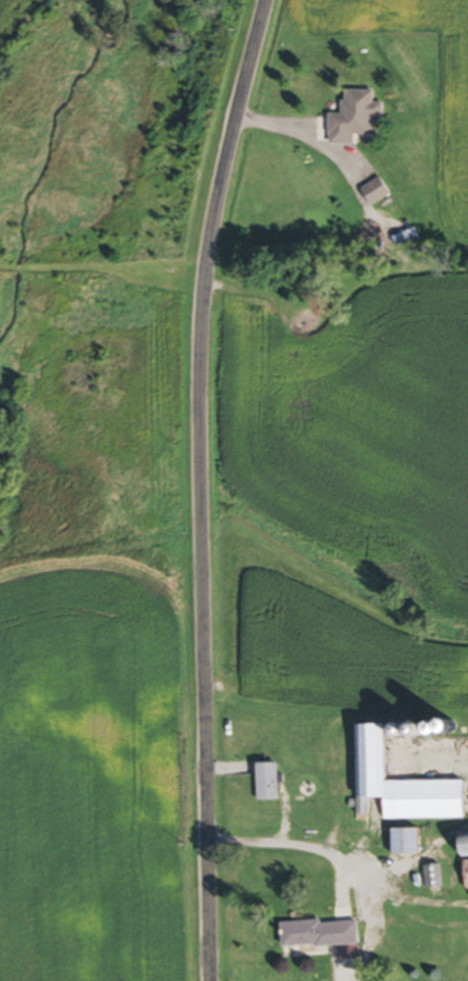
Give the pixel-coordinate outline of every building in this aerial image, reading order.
[(377,94),(346,93),(346,117),(333,117),(332,148),(357,148),(357,138),(375,139),(376,120),(386,120),(387,106),(376,106),(377,94)] [(373,209),(393,198),(383,181),(363,192),(373,209)] [(372,818),(372,800),(388,800),(388,822),(467,822),(467,805),(467,784),(391,784),(391,727),(363,728),(363,818),(372,818)] [(283,803),(282,766),(262,766),(262,803),(283,803)] [(398,831),(398,857),(424,857),(424,831),(398,831)] [(427,868),(429,892),(446,890),(444,867),(427,868)] [(287,950),(339,948),(339,962),(364,962),(363,922),(286,924),(287,950)]
